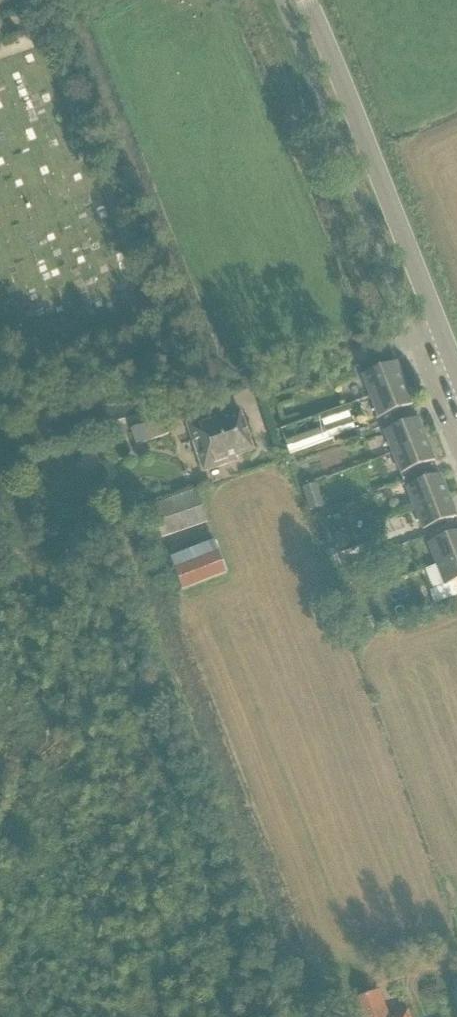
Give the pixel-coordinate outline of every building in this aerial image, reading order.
[(362,375),(370,396),(405,383),(396,362),(362,375)] [(413,405),(405,383),(370,396),(379,418),(413,405)] [(236,456),(254,450),(240,411),(223,417),(222,413),(187,424),(203,472),(238,460),(236,456)] [(137,445),(147,441),(169,434),(164,418),(132,429),(137,445)] [(384,431),(392,452),(423,440),(427,439),(418,418),(384,431)] [(427,439),(423,440),(392,452),(401,474),(435,460),(427,439)] [(406,487),(414,508),(449,495),(440,474),(406,487)] [(324,507),(316,481),(302,485),(310,511),(324,507)] [(208,522),(196,490),(150,506),(162,539),(208,522)] [(449,495),(414,508),(423,530),(456,516),(449,495)] [(428,543),(436,564),(456,556),(456,532),(428,543)] [(170,558),(182,590),(226,573),(215,540),(170,558)] [(362,545),(339,554),(343,566),(367,556),(362,545)] [(456,581),(456,556),(436,564),(445,586),(456,581)] [(408,1009),(389,1016),(381,996),(376,998),(374,992),(357,998),(364,1016),(411,1016),(408,1009)]
